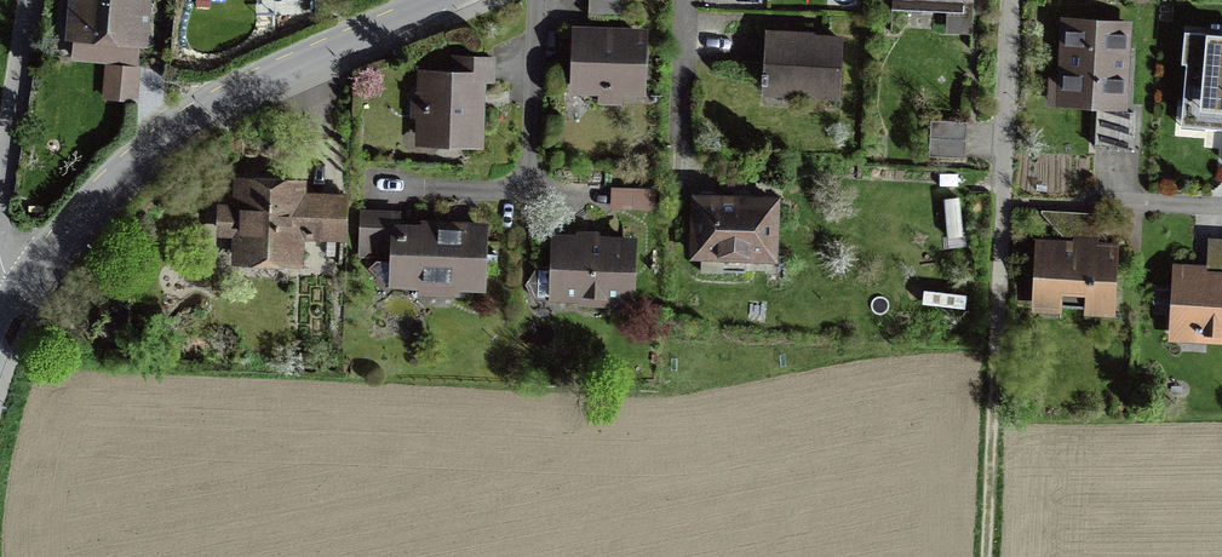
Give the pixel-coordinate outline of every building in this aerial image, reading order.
[(99,67),(96,99),(131,102),(134,68),(132,68),(133,52),(139,53),(143,0),(60,0),(56,44),(69,45),(67,64),(99,67)] [(587,15),(624,16),(625,0),(588,0),(587,15)] [(890,16),(946,18),(945,40),(972,41),(973,0),(891,0),(890,16)] [(1136,117),(1124,117),(1129,28),(1056,24),(1051,113),(1093,115),(1090,156),(1133,159),(1136,117)] [(642,35),(569,34),(568,96),(641,97),(642,35)] [(763,39),(759,102),(837,106),(841,44),(763,39)] [(1221,135),(1221,63),(1185,60),(1179,131),(1221,135)] [(411,77),(409,154),(480,155),(481,89),(493,89),(493,64),(450,63),(449,78),(411,77)] [(968,122),(932,121),(930,157),(966,159),(968,122)] [(242,233),(241,257),(298,259),(298,234),(344,235),(345,196),(300,195),(300,187),(271,186),(243,186),(242,209),(223,209),(222,233),(242,233)] [(653,195),(609,194),(609,217),(652,217),(653,195)] [(688,203),(685,267),(771,271),(774,207),(688,203)] [(386,260),(385,284),(482,286),(483,228),(417,226),(417,230),(397,230),(397,215),(359,215),(358,260),(386,260)] [(632,245),(549,243),(547,309),(629,312),(632,245)] [(1082,324),(1113,326),(1118,251),(1032,245),(1028,317),(1059,319),(1059,313),(1082,315),(1082,324)] [(1168,345),(1221,348),(1221,251),(1208,250),(1207,277),(1173,275),(1168,345)]
